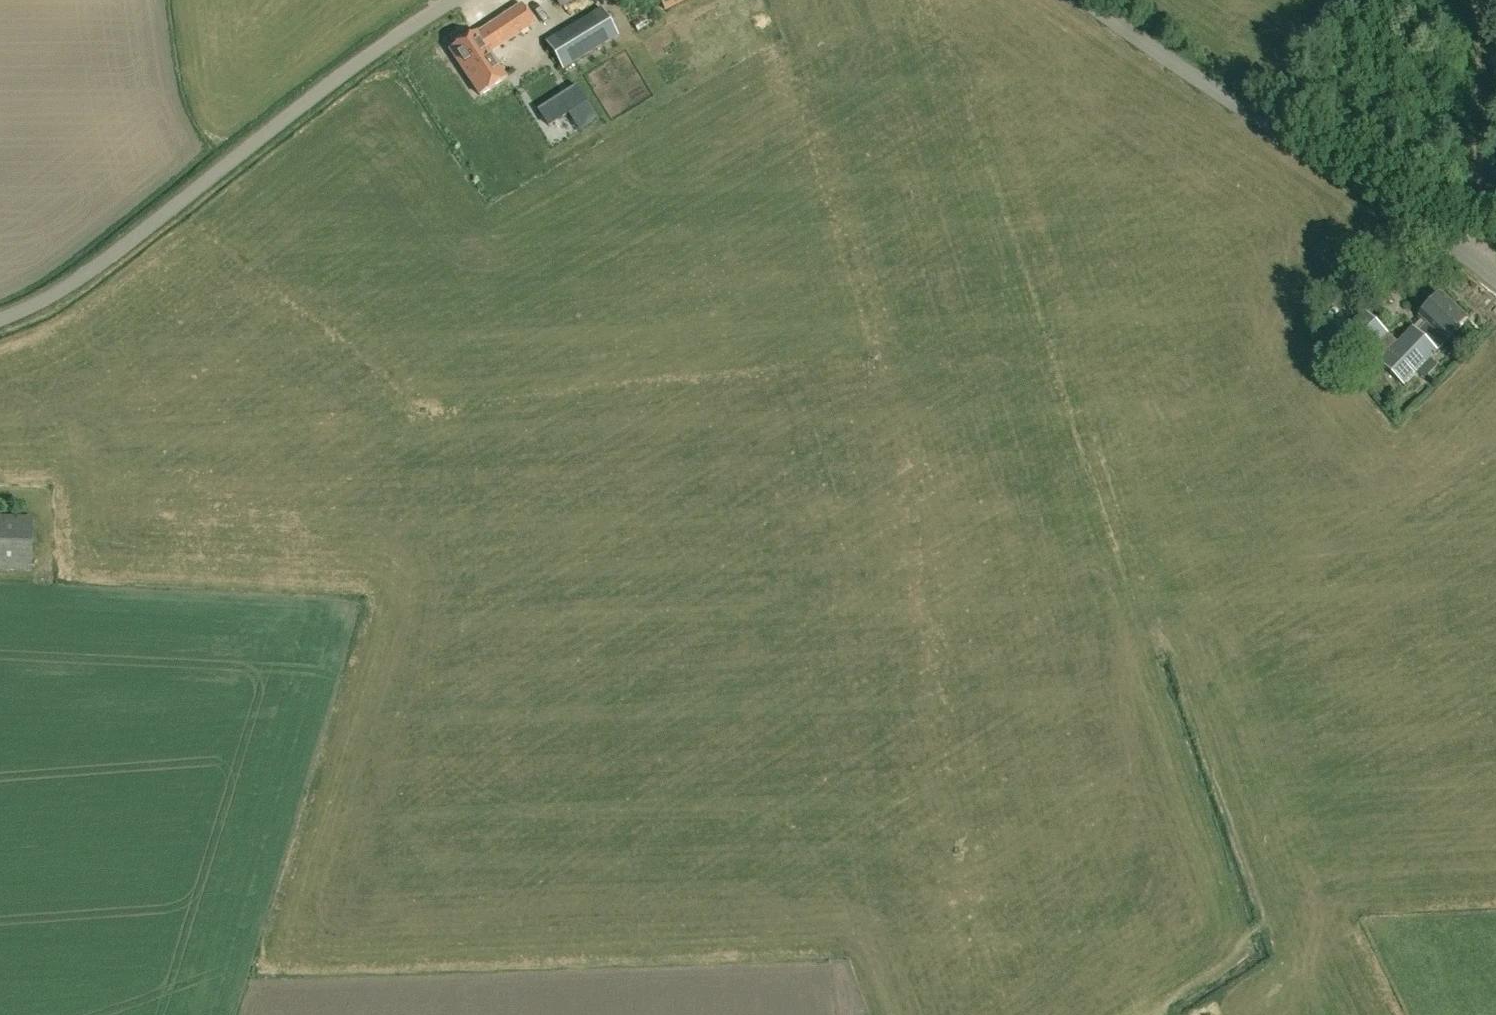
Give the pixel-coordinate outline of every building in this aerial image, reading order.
[(688,0),(662,0),(667,11),(688,0)] [(627,8),(638,26),(649,20),(638,2),(627,8)] [(490,54),(536,24),(523,5),(478,34),(476,33),(451,49),(480,94),(505,78),(490,54)] [(547,41),(564,68),(619,36),(602,7),(547,41)] [(578,129),(596,117),(575,85),(537,109),(548,128),(569,114),(578,129)] [(1405,385),(1464,323),(1468,319),(1441,293),(1419,315),(1427,322),(1418,332),(1413,327),(1398,344),(1363,311),(1346,329),(1405,385)] [(33,516),(0,515),(0,569),(31,570),(33,516)]
